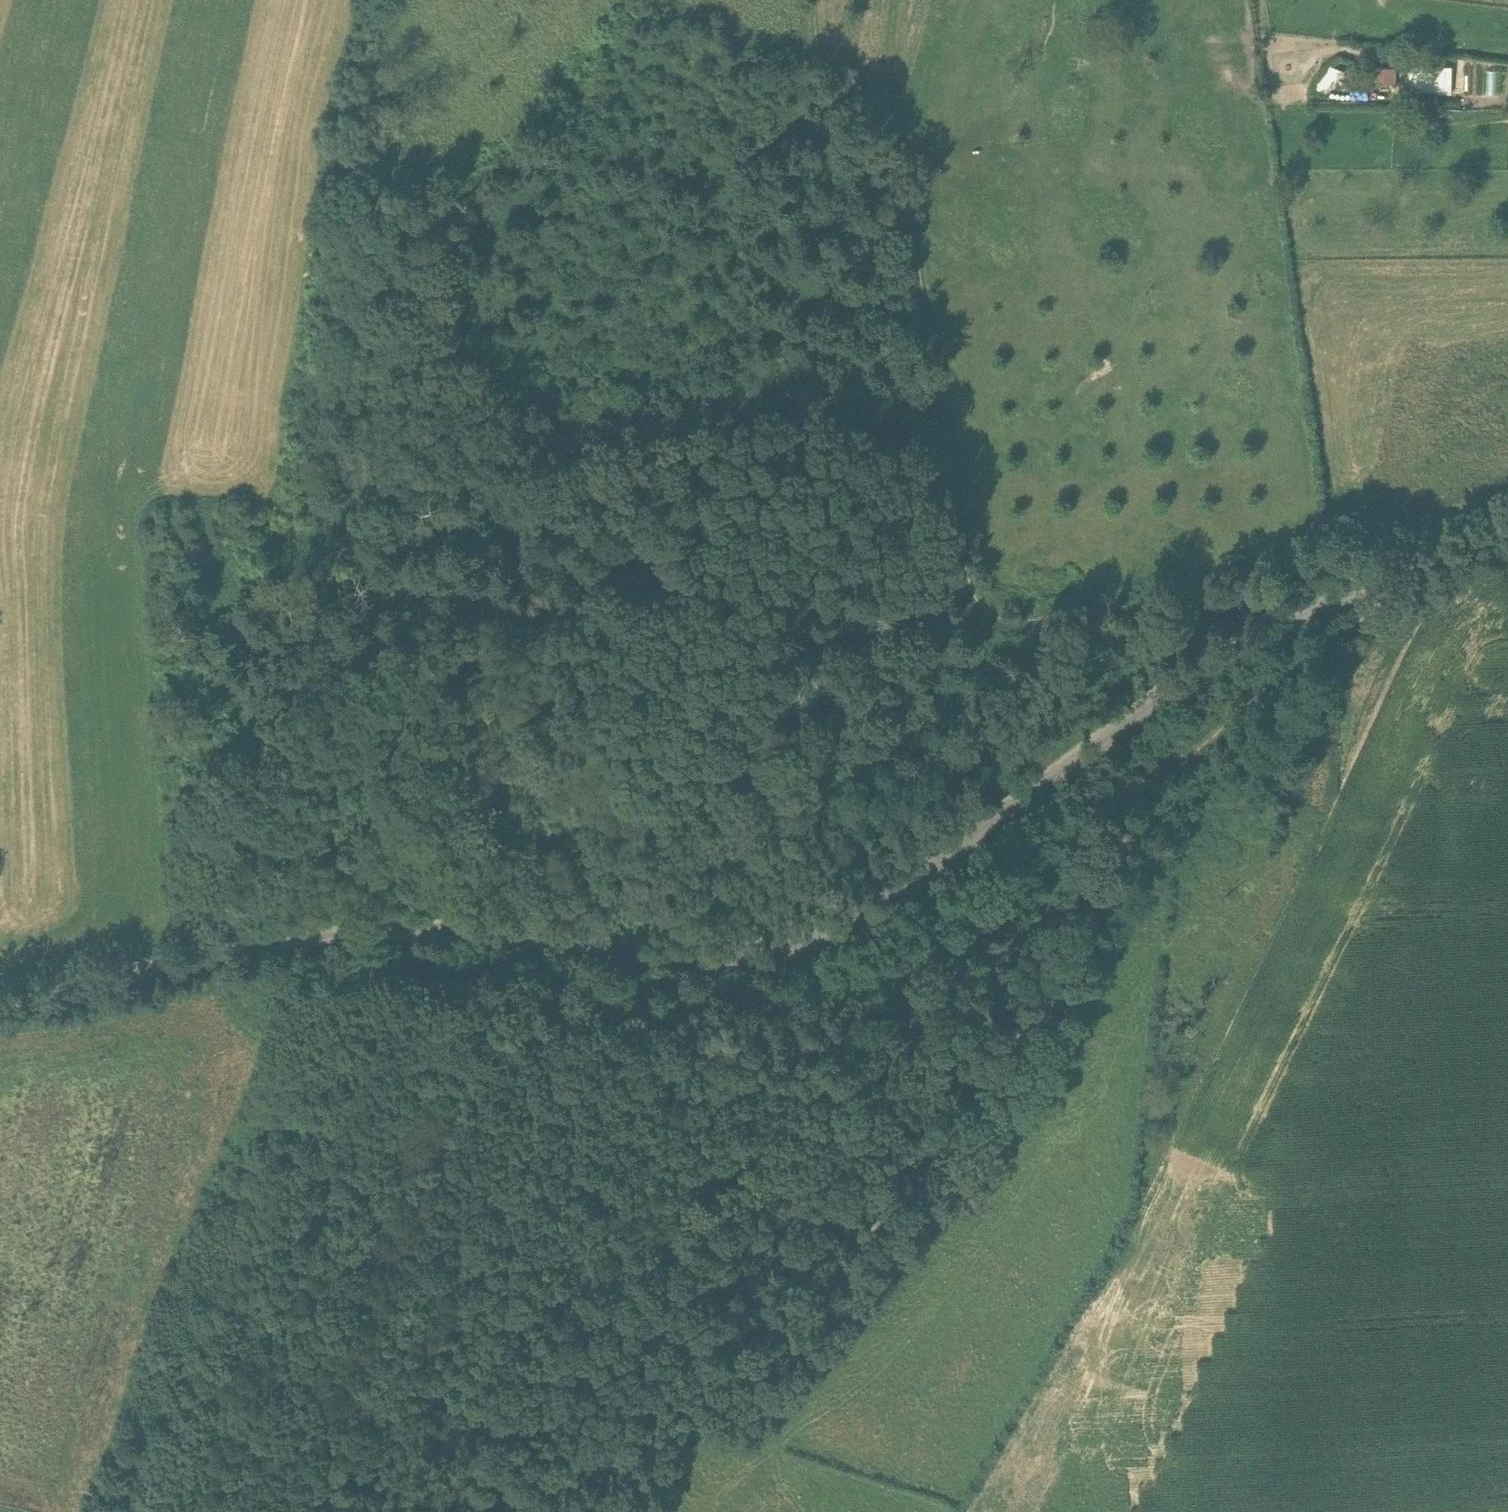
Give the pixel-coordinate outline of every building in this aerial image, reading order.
[(1411,91),(1454,92),(1454,64),(1412,63),(1411,91)] [(1319,86),(1328,90),(1339,69),(1330,64),(1319,86)]
